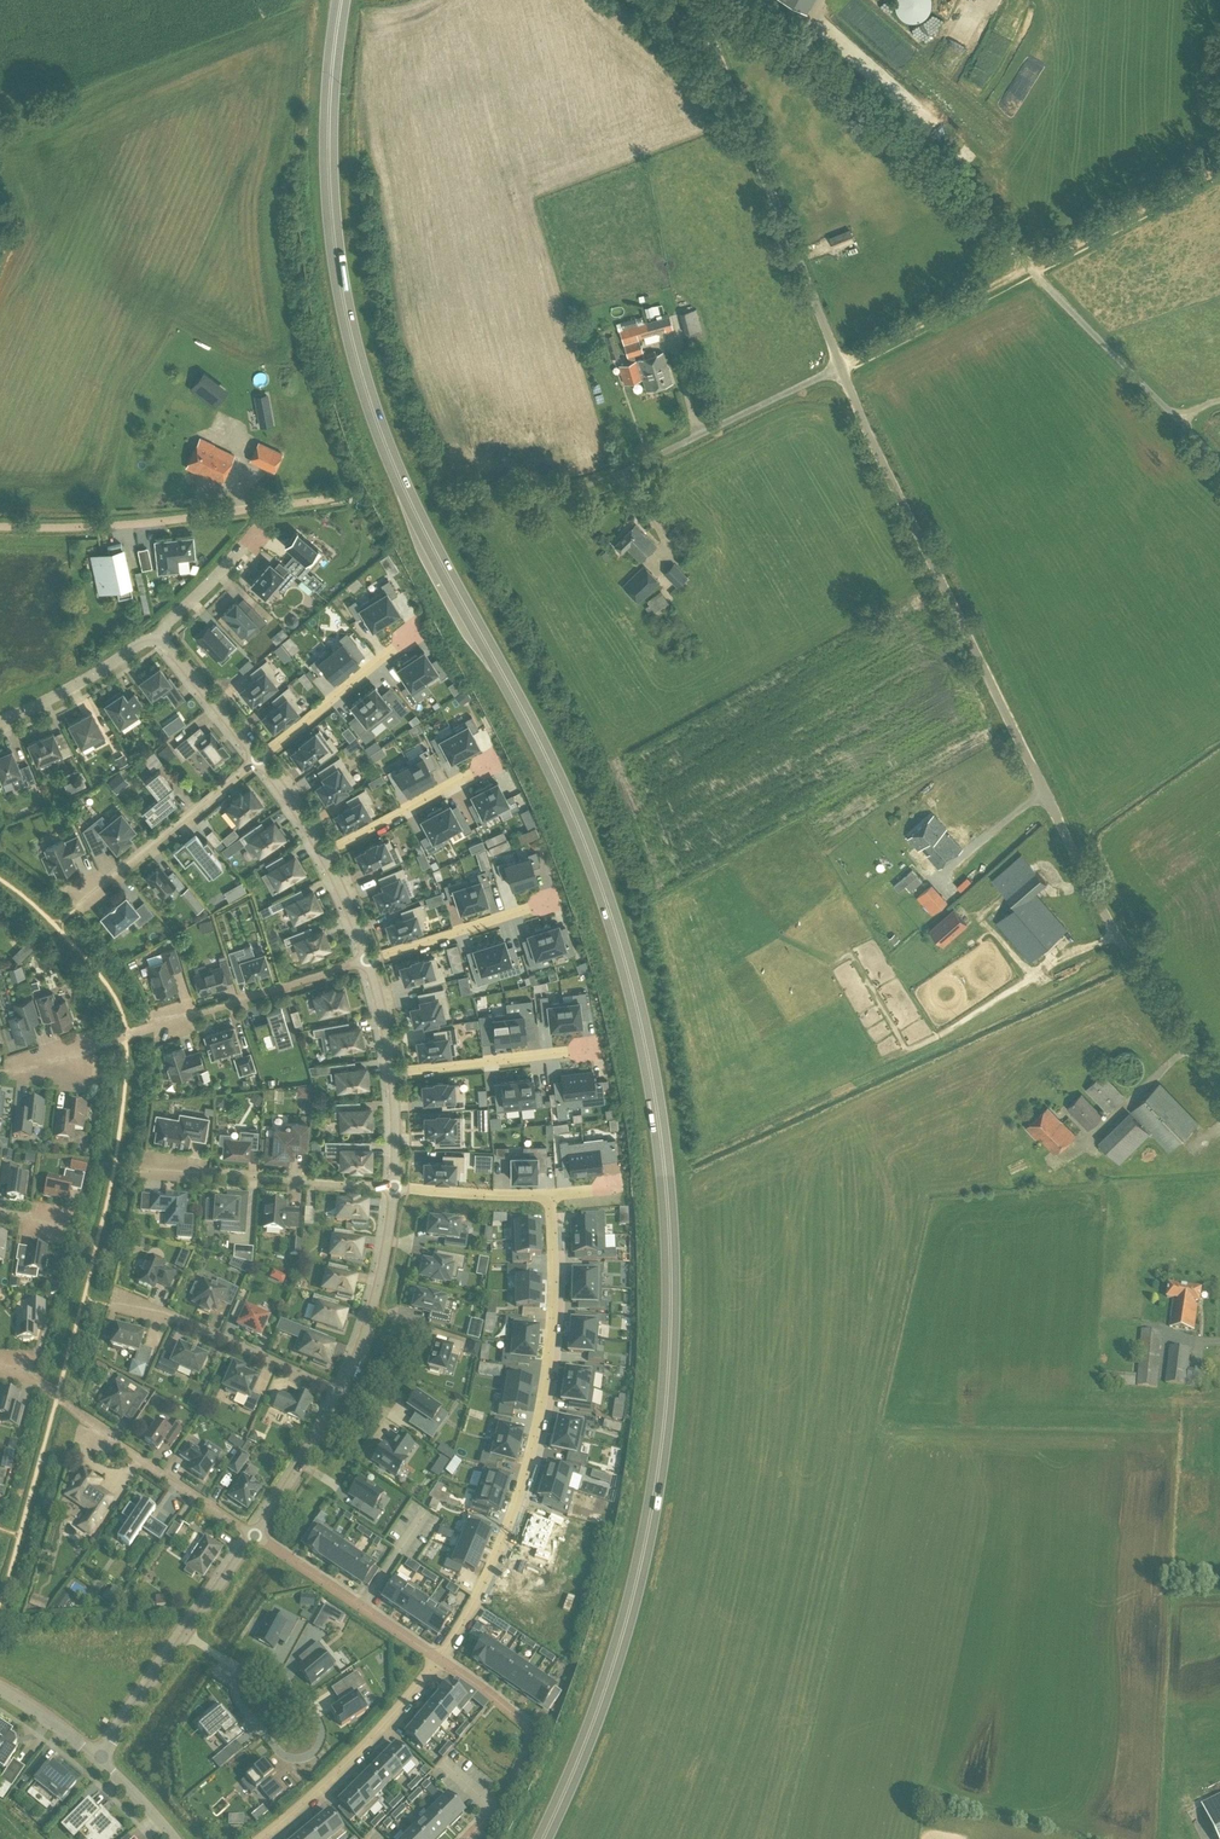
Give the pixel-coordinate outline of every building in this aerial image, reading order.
[(915,22),(917,22),(918,22),(920,21),(921,21),(923,20),(924,19),(925,18),(926,17),(927,16),(928,15),(929,13),(930,12),(931,10),(931,9),(931,7),(932,6),(932,4),(932,3),(931,1),(931,0),(896,0),(896,1),(896,3),(895,4),(896,6),(896,7),(896,9),(897,10),(897,12),(898,13),(899,15),(900,16),(901,17),(902,18),(903,19),(904,20),(906,21),(907,21),(909,22),(910,22),(912,22),(915,22)] [(937,23),(944,31),(952,23),(945,16),(937,23)] [(939,88),(949,96),(954,88),(944,81),(939,88)] [(835,249),(854,241),(850,230),(830,238),(835,249)] [(687,340),(702,335),(701,329),(696,308),(679,313),(687,340)] [(625,384),(642,378),(646,390),(672,382),(662,352),(636,360),(634,356),(643,353),(641,346),(639,339),(644,338),(646,344),(659,340),(657,334),(673,329),(669,316),(622,329),(619,330),(627,358),(628,358),(629,362),(619,366),(625,384)] [(612,360),(619,358),(612,336),(605,338),(612,360)] [(190,389),(207,403),(219,387),(202,374),(190,389)] [(258,395),(260,408),(271,406),(269,394),(258,395)] [(201,417),(204,408),(178,399),(175,408),(201,417)] [(204,476),(217,447),(214,446),(214,445),(200,438),(186,467),(204,476)] [(274,472),(282,454),(259,443),(250,460),(274,472)] [(217,447),(204,476),(221,484),(234,456),(217,447)] [(640,563),(657,547),(635,524),(614,545),(621,552),(626,548),(640,563)] [(676,526),(670,531),(675,536),(681,532),(676,526)] [(297,531),(285,545),(298,556),(293,562),(305,572),(322,552),(297,531)] [(159,573),(178,571),(177,560),(195,558),(193,538),(155,542),(159,573)] [(119,598),(133,595),(121,544),(108,547),(109,554),(92,557),(98,586),(115,582),(119,598)] [(142,569),(152,567),(147,548),(138,550),(142,569)] [(296,576),(279,561),(274,567),(269,563),(251,584),(265,597),(275,586),(281,592),(296,576)] [(398,571),(393,563),(384,568),(389,577),(396,572),(398,571)] [(677,586),(686,577),(674,564),(664,573),(677,586)] [(659,582),(644,566),(622,587),(638,602),(659,582)] [(147,592),(142,571),(135,573),(139,593),(147,592)] [(384,589),(371,597),(387,623),(393,619),(392,617),(399,613),(390,599),(397,595),(388,580),(381,585),(384,589)] [(657,615),(670,605),(660,592),(647,602),(648,605),(645,608),(648,612),(644,614),(649,620),(656,615),(657,615)] [(355,601),(348,605),(357,620),(363,615),(372,630),(379,625),(380,627),(387,623),(371,597),(358,605),(355,601)] [(256,624),(260,629),(266,623),(250,606),(246,611),(236,600),(220,615),(241,638),(256,624)] [(290,616),(287,620),(287,624),(291,628),(295,627),(299,624),(298,619),(295,616),(290,616)] [(209,627),(197,639),(203,645),(201,647),(207,653),(209,652),(216,659),(216,658),(225,650),(228,653),(237,646),(224,633),(219,638),(211,629),(209,627)] [(282,628),(276,633),(282,640),(288,635),(282,628)] [(328,649),(346,671),(358,661),(349,651),(357,645),(346,633),(339,639),(342,643),(331,652),(328,649)] [(289,636),(282,642),(291,654),(298,648),(289,636)] [(280,645),(274,650),(277,654),(284,649),(280,645)] [(328,649),(310,664),(319,676),(325,671),(333,681),(346,671),(328,649)] [(416,654),(409,659),(427,685),(424,680),(436,672),(441,679),(448,674),(437,658),(431,662),(424,652),(417,656),(416,654)] [(404,665),(397,669),(408,685),(401,689),(411,705),(419,700),(415,694),(427,685),(409,659),(403,663),(404,665)] [(243,692),(241,694),(248,702),(250,701),(251,702),(261,695),(262,696),(279,682),(272,673),(275,671),(267,660),(251,673),(254,678),(256,680),(249,684),(242,691),(243,692)] [(249,670),(254,666),(249,660),(244,665),(249,670)] [(159,667),(140,681),(151,697),(160,691),(163,695),(167,692),(176,704),(184,699),(168,677),(167,678),(159,667)] [(304,672),(298,677),(302,682),(308,678),(304,672)] [(457,680),(456,681),(448,686),(454,695),(462,690),(463,689),(457,680)] [(265,719),(263,721),(270,729),(272,728),(273,729),(283,722),(284,723),(301,709),(294,700),(297,698),(288,687),(272,700),(276,705),(277,707),(271,711),(264,717),(265,719)] [(375,687),(363,696),(382,720),(382,719),(393,710),(399,717),(407,710),(397,697),(389,704),(381,694),(375,687)] [(463,692),(456,697),(461,705),(467,700),(470,698),(465,691),(463,692)] [(121,694),(119,692),(112,697),(114,699),(106,704),(120,726),(137,714),(134,710),(141,705),(134,694),(127,699),(123,693),(121,694)] [(363,696),(351,706),(357,714),(366,725),(357,732),(365,742),(374,734),(370,729),(382,720),(363,696)] [(94,748),(107,741),(92,712),(69,725),(81,747),(91,742),(94,748)] [(417,716),(410,722),(413,726),(420,721),(417,716)] [(472,717),(451,728),(466,756),(473,752),(472,750),(479,746),(472,734),(479,730),(472,717)] [(211,731),(210,731),(206,735),(200,727),(175,747),(184,758),(198,747),(213,765),(213,766),(214,766),(215,766),(214,766),(228,754),(229,754),(229,753),(228,753),(222,745),(222,744),(218,740),(211,732),(211,731)] [(438,735),(430,739),(437,752),(444,749),(449,758),(451,761),(458,758),(459,759),(466,756),(451,728),(450,728),(452,731),(439,738),(438,735)] [(29,743),(28,743),(29,744),(37,764),(39,763),(41,767),(51,763),(49,758),(61,753),(63,758),(71,754),(66,743),(59,746),(53,734),(53,733),(52,733),(29,743)] [(327,740),(325,742),(320,735),(315,739),(314,737),(308,742),(308,740),(300,746),(301,747),(291,754),(292,756),(290,758),(297,766),(299,765),(300,767),(314,756),(319,763),(335,751),(327,740)] [(356,738),(349,743),(354,749),(361,744),(356,738)] [(166,762),(176,755),(167,745),(158,752),(166,762)] [(427,748),(406,760),(409,765),(421,786),(435,779),(430,771),(437,767),(427,748)] [(19,769),(12,751),(2,755),(1,752),(0,753),(0,775),(3,781),(10,778),(11,780),(18,777),(22,786),(35,781),(28,765),(19,769)] [(375,751),(369,755),(374,762),(380,758),(375,751)] [(123,754),(115,759),(119,768),(128,763),(123,754)] [(152,770),(157,766),(149,756),(144,760),(152,770)] [(349,783),(354,780),(340,759),(320,772),(327,783),(318,789),(328,803),(338,796),(339,797),(347,792),(346,791),(352,787),(349,783)] [(394,768),(387,772),(394,785),(401,782),(406,791),(407,794),(421,786),(409,765),(396,772),(394,768)] [(172,785),(159,770),(145,781),(158,797),(141,811),(142,811),(144,810),(147,813),(145,815),(151,823),(177,802),(171,795),(173,793),(170,789),(173,786),(173,785),(172,785)] [(111,776),(115,788),(130,784),(126,771),(111,776)] [(381,775),(375,779),(379,785),(385,781),(381,775)] [(492,783),(483,787),(497,814),(509,808),(511,812),(518,808),(512,795),(505,798),(497,782),(493,784),(492,783)] [(476,793),(472,795),(475,802),(480,811),(473,814),(480,828),(487,824),(485,821),(497,814),(483,787),(475,791),(476,793)] [(368,802),(371,801),(364,789),(346,800),(350,807),(335,816),(337,818),(335,819),(340,828),(342,827),(344,829),(354,822),(355,824),(363,819),(362,817),(368,813),(367,812),(372,809),(368,802)] [(263,806),(250,790),(242,796),(241,794),(233,800),(234,802),(227,808),(238,822),(251,812),(253,814),(263,806)] [(64,804),(56,808),(59,816),(68,812),(64,804)] [(441,807),(434,811),(448,836),(461,829),(464,835),(472,831),(462,813),(455,817),(451,808),(449,805),(442,809),(441,807)] [(528,809),(523,811),(521,812),(523,818),(531,815),(528,809)] [(429,834),(420,839),(428,854),(442,847),(439,840),(448,836),(434,811),(427,814),(428,816),(421,820),(429,834)] [(103,816),(84,831),(87,838),(95,855),(104,851),(102,847),(109,842),(117,851),(119,849),(120,851),(127,846),(126,844),(131,839),(128,835),(135,830),(121,813),(119,815),(117,812),(109,818),(111,821),(109,823),(103,816)] [(934,815),(908,838),(916,847),(919,850),(921,849),(925,853),(949,831),(946,828),(934,815)] [(250,840),(260,854),(286,835),(280,827),(278,829),(274,822),(266,828),(261,822),(239,837),(244,844),(250,840)] [(531,829),(526,831),(530,840),(535,838),(539,837),(535,827),(531,829)] [(216,846),(221,841),(212,830),(207,835),(216,846)] [(949,831),(925,853),(928,856),(939,868),(962,849),(951,836),(952,835),(949,831)] [(203,843),(195,834),(173,852),(185,866),(193,859),(209,879),(223,867),(210,852),(214,848),(207,840),(203,843)] [(493,836),(485,839),(488,846),(496,843),(493,836)] [(70,857),(84,851),(77,837),(64,843),(63,841),(45,849),(48,856),(43,858),(49,871),(54,868),(57,875),(75,867),(70,857)] [(380,860),(384,867),(402,857),(395,845),(392,847),(388,840),(383,843),(382,841),(376,844),(375,843),(367,848),(368,849),(357,855),(358,857),(356,858),(361,867),(363,866),(364,868),(380,860)] [(235,850),(231,843),(222,850),(226,856),(235,850)] [(420,844),(416,847),(419,854),(424,851),(420,844)] [(495,845),(489,848),(492,854),(498,852),(495,845)] [(419,854),(416,855),(419,862),(427,858),(424,851),(419,854)] [(529,857),(517,861),(524,884),(537,880),(533,868),(540,866),(536,852),(528,854),(529,857)] [(286,861),(282,855),(265,864),(278,887),(292,878),(293,881),(305,874),(294,856),(286,861)] [(1031,962),(1067,930),(1035,893),(1046,883),(1022,855),(993,881),(1015,907),(997,923),(1031,962)] [(488,858),(478,861),(481,869),(490,866),(488,858)] [(438,867),(435,861),(429,864),(433,870),(438,867)] [(504,862),(496,864),(501,878),(508,876),(512,888),(524,884),(517,861),(505,865),(504,862)] [(175,874),(169,879),(159,866),(146,877),(161,897),(175,886),(179,890),(184,886),(175,874)] [(406,893),(411,891),(402,868),(380,877),(385,889),(375,893),(382,909),(393,904),(393,905),(402,902),(402,900),(408,897),(406,893)] [(467,881),(475,907),(487,903),(482,887),(489,885),(485,871),(477,873),(479,878),(467,881)] [(466,878),(444,886),(448,900),(455,898),(460,912),(475,907),(467,881),(466,878)] [(933,880),(918,894),(934,912),(949,898),(933,880)] [(1047,886),(1040,891),(1044,897),(1051,892),(1047,886)] [(188,903),(195,897),(188,888),(181,894),(188,903)] [(304,896),(301,889),(268,905),(272,912),(287,905),(294,920),(324,906),(319,896),(316,898),(313,891),(304,896)] [(441,893),(433,896),(437,905),(444,902),(441,893)] [(143,903),(136,909),(126,896),(101,916),(114,932),(133,917),(139,925),(153,914),(143,903)] [(423,920),(426,918),(422,905),(402,912),(405,919),(388,925),(389,927),(386,927),(390,938),(392,937),(393,939),(404,935),(405,937),(414,934),(413,933),(420,930),(419,929),(425,927),(423,920)] [(929,931),(942,946),(967,924),(954,909),(929,931)] [(202,919),(204,926),(214,924),(212,916),(202,919)] [(343,922),(330,928),(334,935),(346,929),(343,922)] [(550,925),(542,928),(552,957),(566,952),(567,957),(575,955),(570,939),(563,941),(558,925),(551,927),(550,925)] [(165,937),(170,933),(165,927),(160,931),(165,937)] [(310,935),(307,928),(283,937),(286,945),(295,942),(302,958),(311,954),(312,957),(321,953),(320,950),(329,947),(322,930),(310,935)] [(533,950),(526,953),(531,969),(539,966),(537,961),(552,957),(542,928),(535,930),(535,932),(528,935),(529,938),(533,950)] [(267,934),(271,942),(278,938),(275,930),(267,934)] [(899,940),(895,935),(890,939),(894,944),(899,940)] [(504,940),(489,945),(497,970),(506,967),(509,975),(522,971),(516,953),(509,956),(506,947),(504,940)] [(277,942),(271,944),(273,951),(280,948),(277,942)] [(456,945),(446,948),(448,956),(459,953),(456,945)] [(477,960),(470,962),(477,985),(485,982),(482,974),(497,970),(489,945),(474,949),(474,950),(477,960)] [(264,954),(254,957),(250,946),(228,953),(234,970),(241,967),(245,980),(270,972),(264,954)] [(171,971),(181,968),(175,948),(161,953),(164,960),(147,965),(153,984),(152,985),(154,991),(156,991),(157,996),(163,994),(165,996),(170,994),(171,991),(177,989),(171,971)] [(402,969),(400,970),(402,980),(405,979),(405,982),(414,979),(422,977),(423,979),(424,985),(444,979),(441,966),(437,967),(435,958),(422,961),(422,960),(413,962),(413,964),(401,967),(402,969)] [(200,994),(227,986),(224,976),(231,973),(227,959),(219,961),(221,967),(194,975),(200,994)] [(461,961),(450,964),(452,972),(463,969),(461,961)] [(587,971),(588,971),(585,962),(576,965),(579,974),(587,971)] [(17,981),(26,978),(22,965),(13,968),(17,981)] [(534,973),(528,975),(531,984),(537,983),(534,973)] [(467,977),(458,978),(460,986),(469,985),(467,977)] [(442,1013),(448,1012),(443,987),(419,992),(422,1005),(411,1007),(415,1023),(427,1021),(427,1023),(436,1021),(436,1019),(443,1018),(442,1013)] [(314,997),(319,1014),(335,1010),(335,1013),(348,1009),(343,989),(314,997)] [(573,1000),(563,1001),(566,1029),(574,1028),(574,1026),(582,1025),(581,1019),(580,1009),(588,1008),(586,992),(572,994),(573,1000)] [(65,1001),(56,1004),(53,993),(36,998),(42,1017),(49,1015),(54,1030),(73,1024),(71,1020),(73,1019),(70,1010),(68,1010),(65,1001)] [(547,996),(540,996),(541,1013),(548,1013),(549,1023),(550,1029),(558,1028),(558,1030),(566,1029),(563,1001),(548,1003),(547,996)] [(31,1021),(37,1019),(31,999),(14,1005),(18,1016),(9,1019),(17,1042),(35,1036),(31,1021)] [(522,1011),(507,1013),(510,1041),(526,1039),(524,1027),(534,1026),(532,1006),(521,1007),(522,1011)] [(272,1032),(276,1044),(291,1039),(281,1007),(266,1012),(269,1021),(254,1026),(257,1037),(272,1032)] [(295,1027),(302,1024),(298,1010),(290,1012),(295,1027)] [(507,1013),(491,1015),(495,1043),(510,1041),(507,1013)] [(360,1028),(351,1030),(349,1022),(314,1029),(315,1037),(331,1034),(334,1051),(363,1046),(360,1028)] [(240,1050),(241,1049),(233,1027),(204,1036),(212,1059),(234,1052),(237,1058),(235,1059),(240,1075),(255,1070),(250,1054),(242,1056),(240,1050)] [(418,1044),(416,1045),(417,1055),(420,1055),(420,1057),(432,1055),(432,1057),(455,1054),(453,1042),(457,1042),(455,1028),(434,1031),(435,1037),(435,1039),(427,1040),(418,1042),(418,1044)] [(185,1056),(182,1048),(165,1054),(169,1069),(167,1069),(169,1078),(172,1077),(173,1079),(190,1074),(189,1070),(203,1066),(199,1052),(185,1056)] [(311,1076),(331,1073),(332,1079),(338,1079),(339,1089),(368,1086),(366,1068),(356,1069),(355,1062),(309,1067),(311,1076)] [(592,1072),(577,1073),(581,1106),(591,1105),(605,1103),(603,1090),(608,1090),(607,1081),(602,1081),(602,1080),(594,1081),(592,1072)] [(563,1090),(555,1091),(558,1119),(567,1118),(566,1108),(580,1106),(581,1106),(577,1073),(561,1075),(562,1080),(563,1090)] [(1107,1111),(1124,1095),(1102,1074),(1086,1090),(1107,1111)] [(532,1079),(516,1080),(520,1109),(543,1106),(541,1091),(534,1092),(532,1079)] [(459,1084),(455,1085),(454,1081),(447,1082),(447,1080),(433,1081),(433,1083),(421,1084),(422,1104),(442,1102),(442,1109),(464,1107),(463,1092),(460,1092),(459,1084)] [(502,1093),(494,1094),(497,1111),(520,1109),(516,1080),(501,1082),(502,1093)] [(1169,1151),(1198,1123),(1160,1084),(1131,1112),(1143,1124),(1141,1125),(1130,1113),(1100,1142),(1120,1163),(1150,1134),(1150,1135),(1152,1133),(1169,1151)] [(312,1086),(297,1088),(296,1098),(311,1099),(312,1086)] [(288,1099),(295,1098),(294,1090),(287,1091),(288,1099)] [(1088,1130),(1103,1116),(1082,1094),(1067,1108),(1088,1130)] [(215,1097),(215,1105),(223,1105),(223,1098),(215,1097)] [(41,1126),(44,1102),(40,1102),(41,1099),(28,1098),(28,1100),(24,1100),(23,1115),(15,1115),(13,1135),(31,1137),(32,1125),(41,1126)] [(86,1109),(86,1104),(66,1102),(65,1118),(57,1117),(55,1137),(73,1139),(74,1128),(83,1129),(84,1119),(86,1119),(87,1109),(86,1109)] [(342,1128),(371,1127),(371,1109),(361,1109),(360,1102),(335,1103),(336,1118),(341,1117),(342,1128)] [(1054,1154),(1076,1136),(1048,1108),(1026,1128),(1036,1140),(1038,1137),(1054,1154)] [(461,1116),(457,1117),(457,1115),(450,1115),(450,1113),(435,1113),(435,1115),(423,1115),(423,1135),(434,1135),(435,1146),(461,1146),(461,1116)] [(190,1138),(205,1141),(209,1119),(180,1114),(179,1122),(169,1120),(170,1118),(157,1115),(155,1128),(157,1129),(155,1139),(189,1145),(190,1138)] [(306,1147),(307,1124),(286,1123),(285,1130),(277,1129),(276,1139),(269,1139),(267,1160),(284,1162),(285,1154),(293,1155),(293,1146),(306,1147)] [(258,1148),(259,1131),(241,1130),(240,1140),(230,1139),(231,1135),(221,1134),(220,1144),(225,1144),(224,1157),(250,1159),(250,1148),(258,1148)] [(606,1138),(583,1141),(586,1174),(602,1172),(601,1167),(601,1164),(601,1162),(617,1160),(615,1139),(614,1139),(614,1142),(607,1143),(607,1140),(606,1138)] [(362,1149),(362,1142),(326,1141),(325,1150),(342,1150),(342,1167),(351,1167),(351,1170),(361,1170),(362,1167),(371,1167),(371,1149),(362,1149)] [(567,1141),(559,1142),(562,1167),(570,1166),(571,1175),(571,1176),(586,1174),(583,1141),(568,1143),(567,1141)] [(524,1156),(524,1180),(537,1180),(537,1170),(537,1163),(546,1163),(546,1147),(524,1147),(524,1156)] [(496,1148),(496,1157),(508,1157),(508,1148),(496,1148)] [(3,1150),(2,1158),(12,1159),(13,1151),(3,1150)] [(456,1178),(461,1178),(461,1171),(464,1171),(465,1156),(443,1155),(442,1161),(423,1160),(422,1180),(435,1181),(435,1182),(449,1183),(449,1181),(456,1182),(456,1178)] [(476,1155),(476,1163),(492,1163),(492,1155),(476,1155)] [(511,1157),(511,1180),(524,1180),(524,1156),(511,1157)] [(85,1172),(87,1163),(69,1159),(68,1164),(72,1165),(71,1169),(85,1172)] [(1012,1172),(1030,1169),(1029,1159),(1010,1162),(1012,1172)] [(23,1199),(26,1177),(16,1175),(17,1168),(3,1166),(0,1182),(9,1183),(7,1197),(8,1197),(9,1200),(15,1201),(17,1198),(23,1199)] [(1046,1168),(1034,1174),(1037,1180),(1048,1175),(1046,1168)] [(81,1191),(85,1174),(74,1172),(72,1182),(49,1176),(44,1194),(54,1197),(55,1195),(68,1198),(71,1188),(81,1191)] [(1032,1176),(1021,1181),(1024,1186),(1035,1181),(1032,1176)] [(193,1218),(185,1217),(187,1195),(152,1193),(150,1211),(167,1212),(166,1225),(177,1226),(176,1239),(191,1240),(193,1218)] [(245,1233),(247,1200),(231,1199),(230,1203),(218,1202),(218,1203),(209,1202),(208,1220),(216,1221),(216,1222),(229,1223),(228,1232),(245,1233)] [(358,1204),(359,1201),(348,1200),(348,1203),(338,1202),(337,1220),(353,1222),(353,1224),(366,1225),(368,1205),(358,1204)] [(285,1210),(285,1203),(267,1201),(265,1228),(283,1230),(283,1226),(297,1227),(299,1211),(285,1210)] [(582,1213),(572,1213),(573,1229),(605,1228),(605,1203),(581,1204),(582,1213)] [(312,1223),(313,1208),(305,1208),(304,1222),(312,1223)] [(493,1215),(493,1223),(502,1223),(501,1215),(493,1215)] [(528,1218),(510,1218),(511,1226),(515,1225),(516,1241),(539,1240),(539,1225),(528,1225),(528,1218)] [(452,1224),(452,1222),(443,1221),(443,1222),(431,1221),(430,1223),(428,1223),(427,1233),(429,1234),(429,1236),(446,1238),(445,1246),(466,1249),(467,1235),(464,1235),(465,1227),(459,1227),(459,1225),(452,1224)] [(605,1228),(573,1229),(573,1245),(589,1244),(589,1251),(616,1251),(616,1242),(606,1242),(605,1228)] [(363,1261),(364,1251),(362,1251),(363,1243),(349,1241),(350,1233),(335,1231),(331,1256),(363,1261)] [(138,1238),(136,1247),(143,1248),(145,1240),(138,1238)] [(301,1256),(302,1240),(290,1239),(288,1255),(301,1256)] [(516,1256),(512,1257),(512,1264),(530,1263),(530,1256),(540,1255),(539,1240),(516,1241),(516,1256)] [(45,1268),(46,1260),(44,1259),(46,1247),(29,1244),(26,1263),(18,1261),(16,1276),(33,1278),(34,1270),(42,1271),(43,1268),(45,1268)] [(252,1264),(253,1248),(234,1246),(233,1259),(252,1264)] [(424,1263),(421,1278),(433,1280),(433,1282),(442,1283),(442,1282),(449,1283),(450,1279),(456,1280),(458,1270),(463,1271),(465,1258),(461,1257),(437,1252),(435,1265),(424,1263)] [(163,1268),(164,1264),(148,1257),(138,1281),(153,1289),(156,1282),(169,1287),(175,1273),(163,1268)] [(571,1272),(571,1281),(602,1281),(602,1266),(604,1266),(604,1257),(589,1257),(589,1265),(573,1264),(573,1272),(571,1272)] [(344,1269),(329,1265),(323,1290),(339,1294),(338,1296),(351,1299),(356,1279),(342,1276),(344,1269)] [(517,1267),(517,1275),(526,1276),(527,1267),(517,1267)] [(273,1278),(287,1282),(289,1272),(275,1269),(273,1278)] [(19,1288),(21,1279),(12,1278),(10,1287),(19,1288)] [(516,1278),(516,1293),(540,1293),(540,1279),(516,1278)] [(195,1284),(190,1294),(193,1295),(196,1297),(193,1302),(202,1306),(200,1309),(209,1313),(211,1309),(216,1311),(220,1301),(230,1305),(238,1289),(218,1281),(216,1286),(203,1280),(200,1286),(198,1285),(195,1284)] [(571,1281),(571,1288),(573,1288),(573,1296),(590,1296),(590,1304),(607,1304),(607,1296),(601,1296),(602,1281),(571,1281)] [(55,1282),(47,1285),(50,1294),(58,1291),(58,1290),(55,1282)] [(1200,1302),(1202,1288),(1169,1284),(1167,1297),(1174,1298),(1170,1327),(1194,1330),(1198,1301),(1200,1302)] [(516,1293),(516,1307),(539,1308),(540,1293),(516,1293)] [(429,1297),(417,1294),(417,1296),(415,1295),(412,1305),(414,1306),(414,1308),(431,1313),(429,1320),(449,1325),(452,1312),(449,1311),(451,1304),(445,1302),(445,1301),(438,1299),(439,1297),(430,1295),(429,1297)] [(337,1311),(339,1304),(314,1296),(312,1304),(318,1306),(313,1322),(343,1332),(346,1322),(344,1322),(346,1314),(337,1311)] [(44,1322),(44,1302),(27,1301),(27,1313),(17,1313),(17,1337),(21,1337),(23,1340),(30,1340),(32,1338),(36,1338),(37,1322),(44,1322)] [(247,1308),(247,1306),(238,1302),(231,1316),(240,1320),(238,1326),(261,1336),(269,1318),(265,1316),(267,1312),(258,1307),(256,1312),(247,1308)] [(487,1314),(495,1315),(496,1306),(488,1305),(487,1314)] [(570,1316),(570,1332),(595,1333),(595,1317),(600,1316),(599,1308),(584,1310),(584,1316),(570,1316)] [(485,1323),(494,1324),(495,1315),(487,1314),(486,1314),(485,1323)] [(505,1318),(505,1326),(508,1326),(507,1342),(508,1342),(509,1341),(538,1344),(539,1336),(537,1336),(538,1328),(533,1328),(521,1327),(522,1320),(505,1318)] [(300,1354),(328,1365),(334,1348),(325,1345),(328,1338),(281,1319),(278,1327),(290,1332),(289,1335),(301,1340),(300,1344),(304,1345),(300,1354)] [(140,1347),(144,1333),(116,1326),(111,1346),(138,1353),(135,1363),(147,1367),(152,1350),(140,1347)] [(445,1338),(447,1331),(431,1326),(429,1333),(445,1338)] [(1157,1387),(1162,1331),(1142,1330),(1138,1385),(1157,1387)] [(570,1332),(569,1349),(583,1350),(583,1357),(599,1357),(599,1349),(595,1349),(595,1333),(570,1332)] [(435,1343),(428,1367),(429,1367),(428,1370),(437,1372),(438,1370),(445,1372),(450,1357),(458,1359),(462,1344),(448,1340),(446,1347),(435,1343)] [(471,1341),(467,1355),(476,1358),(480,1344),(471,1341)] [(503,1351),(501,1364),(518,1366),(519,1358),(529,1359),(535,1360),(536,1352),(538,1352),(538,1344),(509,1341),(508,1342),(508,1351),(503,1351)] [(199,1376),(207,1357),(179,1345),(174,1357),(164,1353),(157,1368),(174,1376),(178,1366),(199,1376)] [(1195,1369),(1188,1368),(1190,1349),(1170,1347),(1166,1383),(1186,1385),(1194,1386),(1194,1381),(1201,1381),(1202,1369),(1196,1368),(1195,1369)] [(480,1361),(489,1362),(489,1354),(481,1353),(480,1361)] [(568,1374),(567,1382),(598,1384),(599,1369),(608,1370),(608,1362),(588,1360),(588,1367),(570,1366),(570,1374),(568,1374)] [(242,1372),(243,1369),(233,1364),(223,1387),(227,1389),(226,1391),(235,1395),(236,1393),(248,1399),(244,1408),(253,1412),(259,1397),(252,1393),(258,1379),(257,1378),(258,1376),(250,1373),(249,1375),(242,1372)] [(505,1368),(501,1391),(529,1396),(532,1380),(519,1378),(520,1371),(505,1368)] [(134,1386),(130,1392),(115,1382),(101,1404),(122,1418),(131,1406),(138,1410),(148,1395),(134,1386)] [(567,1382),(567,1390),(569,1390),(568,1398),(586,1400),(586,1407),(601,1408),(601,1400),(598,1400),(599,1384),(598,1384),(567,1382)] [(23,1410),(16,1409),(20,1394),(16,1392),(14,1390),(7,1388),(5,1389),(1,1388),(0,1390),(0,1414),(4,1414),(1,1423),(18,1427),(23,1410)] [(501,1391),(498,1414),(512,1416),(514,1409),(527,1411),(529,1396),(501,1391)] [(302,1421),(312,1399),(297,1392),(294,1399),(280,1393),(274,1407),(287,1413),(287,1414),(302,1421)] [(416,1394),(407,1407),(416,1413),(424,1419),(417,1429),(432,1440),(439,1428),(432,1423),(440,1410),(439,1408),(440,1407),(433,1402),(432,1404),(426,1400),(427,1399),(419,1393),(418,1395),(416,1394)] [(619,1394),(616,1411),(613,1411),(612,1418),(619,1419),(621,1419),(626,1395),(621,1394),(619,1394)] [(555,1426),(553,1433),(583,1440),(586,1425),(594,1427),(596,1419),(576,1415),(575,1422),(559,1419),(557,1426),(555,1426)] [(496,1426),(493,1441),(521,1448),(523,1440),(520,1439),(522,1432),(509,1428),(511,1421),(495,1417),(493,1425),(496,1426)] [(173,1443),(182,1429),(170,1421),(166,1427),(157,1422),(144,1441),(158,1450),(166,1438),(173,1443)] [(619,1424),(614,1423),(613,1430),(618,1431),(620,1431),(621,1424),(619,1424)] [(295,1441),(305,1434),(298,1424),(288,1431),(295,1441)] [(252,1432),(249,1439),(256,1442),(258,1438),(256,1433),(252,1432)] [(553,1433),(551,1441),(553,1442),(552,1449),(568,1453),(566,1462),(585,1467),(588,1457),(580,1455),(583,1440),(553,1433)] [(383,1444),(372,1461),(379,1466),(379,1467),(385,1471),(386,1470),(395,1476),(407,1459),(405,1458),(413,1445),(398,1435),(393,1444),(394,1444),(391,1449),(383,1444)] [(10,1439),(7,1447),(16,1449),(18,1441),(10,1439)] [(482,1453),(480,1463),(496,1468),(498,1461),(502,1463),(505,1460),(514,1462),(516,1455),(518,1455),(521,1448),(493,1441),(490,1440),(487,1455),(482,1453)] [(203,1449),(200,1452),(189,1444),(181,1456),(192,1464),(188,1470),(204,1480),(218,1459),(203,1449)] [(237,1475),(248,1460),(238,1453),(227,1468),(237,1475)] [(442,1456),(436,1465),(444,1470),(449,1462),(442,1456)] [(455,1457),(445,1471),(452,1475),(461,1461),(455,1457)] [(543,1474),(541,1481),(568,1489),(572,1475),(578,1477),(580,1469),(563,1464),(561,1471),(547,1467),(545,1474),(543,1474)] [(484,1466),(477,1488),(504,1497),(509,1483),(499,1479),(501,1472),(484,1466)] [(97,1487),(101,1481),(83,1469),(67,1493),(84,1504),(83,1507),(89,1511),(79,1527),(89,1534),(113,1498),(97,1487)] [(612,1475),(592,1471),(590,1478),(610,1483),(612,1475)] [(247,1510),(261,1488),(243,1476),(229,1497),(247,1510)] [(360,1477),(349,1495),(355,1499),(363,1504),(358,1512),(375,1522),(380,1514),(373,1510),(384,1493),(360,1477)] [(540,1489),(538,1497),(553,1501),(550,1508),(567,1513),(569,1505),(564,1503),(568,1489),(541,1481),(538,1489),(540,1489)] [(447,1504),(449,1498),(449,1495),(441,1493),(442,1486),(437,1484),(428,1497),(447,1504)] [(477,1488),(470,1511),(488,1517),(490,1510),(499,1512),(504,1497),(477,1488)] [(155,1509),(143,1501),(137,1509),(129,1503),(121,1516),(129,1521),(117,1539),(129,1547),(155,1509)] [(526,1530),(549,1539),(554,1524),(558,1526),(561,1518),(547,1512),(544,1520),(532,1515),(526,1530)] [(350,1522),(353,1517),(346,1513),(344,1517),(343,1518),(350,1522)] [(606,1517),(596,1514),(593,1523),(603,1526),(605,1519),(606,1517)] [(469,1525),(463,1541),(488,1549),(493,1533),(479,1528),(482,1521),(467,1516),(464,1524),(469,1525)] [(330,1537),(331,1537),(334,1532),(316,1520),(307,1533),(313,1538),(306,1548),(318,1556),(330,1537)] [(159,1541),(167,1529),(156,1522),(148,1534),(159,1541)] [(172,1540),(181,1527),(174,1523),(165,1536),(172,1540)] [(363,1535),(366,1530),(360,1526),(357,1531),(363,1535)] [(440,1528),(436,1535),(443,1538),(446,1531),(440,1528)] [(366,1530),(363,1535),(369,1539),(372,1535),(366,1530)] [(543,1554),(549,1539),(526,1530),(520,1545),(533,1550),(530,1558),(544,1563),(547,1555),(543,1554)] [(186,1565),(187,1566),(183,1572),(192,1578),(196,1572),(202,1576),(222,1548),(205,1537),(186,1565)] [(341,1544),(331,1537),(330,1537),(318,1556),(328,1563),(341,1544)] [(377,1547),(381,1541),(377,1538),(372,1544),(377,1547)] [(341,1544),(328,1563),(339,1570),(352,1551),(355,1547),(344,1540),(341,1544)] [(463,1541),(459,1556),(483,1563),(488,1549),(463,1541)] [(177,1546),(174,1551),(186,1557),(189,1552),(177,1546)] [(363,1558),(362,1558),(352,1551),(339,1570),(350,1578),(363,1558)] [(363,1558),(350,1578),(361,1585),(363,1583),(368,1587),(376,1575),(370,1571),(375,1563),(364,1556),(362,1558),(363,1558)] [(449,1569),(446,1577),(461,1582),(464,1574),(477,1579),(483,1563),(459,1556),(453,1571),(449,1569)] [(416,1574),(420,1567),(409,1559),(405,1565),(410,1568),(410,1570),(416,1574)] [(542,1574),(545,1567),(532,1561),(529,1568),(517,1563),(512,1575),(534,1585),(539,1573),(542,1574)] [(428,1579),(431,1574),(424,1570),(421,1575),(428,1579)] [(431,1574),(428,1579),(434,1583),(437,1579),(431,1574)] [(512,1575),(504,1594),(526,1604),(534,1585),(512,1575)] [(406,1587),(395,1580),(391,1585),(386,1582),(378,1594),(383,1597),(382,1599),(393,1607),(406,1587)] [(417,1595),(418,1595),(421,1590),(409,1583),(406,1587),(393,1607),(404,1614),(417,1595)] [(450,1592),(454,1586),(450,1583),(446,1590),(450,1592)] [(454,1586),(450,1592),(454,1595),(459,1589),(454,1586)] [(65,1592),(56,1606),(61,1610),(62,1608),(64,1609),(70,1600),(68,1599),(71,1595),(65,1592)] [(45,1611),(49,1599),(33,1594),(29,1605),(45,1611)] [(428,1602),(418,1595),(417,1595),(404,1614),(415,1621),(428,1602)] [(122,1597),(117,1605),(122,1608),(127,1600),(122,1597)] [(156,1606),(166,1605),(166,1597),(155,1598),(156,1606)] [(426,1628),(439,1609),(428,1602),(415,1621),(426,1628)] [(334,1609),(325,1604),(313,1625),(322,1630),(329,1618),(334,1609)] [(439,1609),(426,1628),(437,1636),(453,1612),(442,1604),(439,1609)] [(269,1614),(255,1639),(273,1649),(278,1640),(282,1632),(290,1636),(298,1620),(281,1611),(277,1618),(269,1614)] [(506,1634),(510,1628),(498,1620),(494,1626),(506,1634)] [(514,1637),(517,1632),(510,1628),(507,1632),(514,1637)] [(497,1647),(500,1644),(487,1636),(483,1642),(481,1641),(475,1650),(477,1651),(472,1658),(484,1666),(497,1647)] [(526,1645),(529,1641),(523,1636),(520,1641),(526,1645)] [(529,1641),(526,1645),(533,1650),(536,1645),(529,1641)] [(303,1665),(298,1670),(311,1685),(336,1664),(318,1642),(306,1652),(311,1658),(303,1665)] [(507,1654),(497,1647),(484,1666),(487,1668),(486,1670),(493,1674),(507,1654)] [(546,1658),(548,1654),(542,1649),(539,1654),(546,1658)] [(516,1660),(515,1660),(507,1654),(493,1674),(496,1676),(497,1675),(503,1679),(516,1660)] [(548,1654),(546,1658),(552,1663),(555,1658),(548,1654)] [(526,1667),(529,1662),(519,1655),(515,1660),(516,1660),(503,1679),(506,1681),(505,1682),(512,1687),(526,1667)] [(535,1673),(526,1667),(512,1687),(516,1689),(516,1688),(522,1692),(535,1673)] [(341,1704),(332,1710),(337,1717),(336,1718),(341,1726),(368,1708),(357,1691),(365,1686),(356,1673),(341,1683),(351,1698),(341,1704)] [(526,1696),(531,1700),(545,1680),(535,1673),(522,1692),(527,1695),(526,1696)] [(448,1683),(439,1693),(456,1708),(457,1708),(456,1708),(458,1710),(475,1691),(459,1680),(453,1687),(448,1683)] [(555,1686),(545,1680),(531,1700),(536,1703),(537,1702),(542,1706),(543,1705),(549,1709),(560,1694),(553,1689),(555,1686)] [(448,1718),(456,1708),(439,1693),(431,1703),(448,1717),(448,1718)] [(217,1703),(197,1719),(201,1724),(198,1727),(208,1739),(214,1733),(216,1732),(228,1747),(228,1748),(225,1751),(231,1759),(243,1749),(236,1741),(229,1733),(235,1729),(228,1721),(230,1719),(229,1718),(230,1718),(217,1703)] [(440,1728),(448,1718),(448,1717),(431,1703),(422,1713),(439,1727),(440,1728)] [(431,1737),(440,1728),(439,1727),(422,1713),(414,1723),(431,1737)] [(460,1728),(465,1732),(469,1726),(465,1722),(460,1728)] [(422,1748),(431,1737),(414,1723),(405,1733),(422,1748)] [(9,1760),(15,1751),(12,1749),(16,1743),(15,1737),(10,1733),(11,1732),(0,1724),(0,1766),(3,1768),(4,1767),(8,1770),(2,1779),(11,1785),(23,1768),(13,1762),(13,1763),(9,1760)] [(459,1738),(465,1732),(460,1728),(455,1734),(459,1738)] [(443,1748),(448,1751),(453,1746),(448,1742),(443,1748)] [(401,1770),(404,1772),(402,1770),(411,1761),(395,1745),(385,1754),(401,1770)] [(442,1758),(448,1751),(443,1748),(438,1754),(442,1758)] [(392,1779),(392,1780),(394,1782),(404,1772),(401,1770),(385,1754),(376,1763),(392,1779)] [(252,1773),(241,1782),(251,1794),(259,1787),(270,1801),(282,1790),(271,1777),(276,1773),(266,1761),(260,1766),(257,1762),(249,1769),(252,1773)] [(50,1813),(76,1781),(53,1762),(36,1782),(57,1800),(53,1805),(32,1787),(27,1793),(50,1813)] [(383,1789),(392,1780),(392,1779),(376,1763),(367,1773),(383,1788),(383,1789)] [(374,1798),(383,1789),(383,1788),(367,1773),(358,1782),(373,1798),(374,1798)] [(416,1785),(417,1786),(422,1780),(418,1777),(413,1782),(416,1785)] [(425,1790),(430,1784),(427,1781),(421,1786),(425,1790)] [(378,1802),(374,1798),(373,1798),(358,1782),(349,1791),(369,1812),(378,1802)] [(411,1791),(417,1786),(416,1785),(413,1782),(407,1787),(411,1791)] [(416,1797),(417,1798),(422,1793),(418,1789),(413,1794),(416,1797)] [(342,1804),(338,1809),(350,1822),(355,1817),(359,1821),(369,1812),(349,1791),(339,1801),(342,1804)] [(411,1804),(417,1798),(416,1797),(413,1794),(407,1800),(411,1804)] [(1201,1804),(1218,1838),(1219,1838),(1219,1794),(1201,1804)] [(398,1804),(399,1804),(403,1799),(400,1795),(394,1800),(398,1804)] [(439,1804),(456,1821),(460,1817),(459,1816),(464,1811),(447,1795),(439,1804)] [(393,1810),(399,1804),(398,1804),(394,1800),(389,1806),(393,1810)] [(119,1828),(106,1815),(104,1817),(88,1801),(63,1826),(73,1836),(84,1826),(94,1836),(91,1838),(92,1838),(109,1838),(119,1828)] [(456,1821),(439,1804),(431,1812),(447,1828),(451,1824),(452,1825),(456,1821)] [(400,1814),(406,1809),(402,1805),(397,1811),(400,1814)] [(268,1814),(263,1808),(252,1818),(257,1823),(268,1814)] [(317,1820),(332,1837),(332,1838),(339,1838),(346,1833),(328,1811),(317,1820)] [(395,1820),(400,1814),(397,1811),(391,1816),(395,1820)] [(423,1820),(440,1837),(444,1833),(443,1832),(447,1828),(431,1812),(423,1820)] [(376,1819),(380,1823),(385,1817),(381,1813),(376,1819)] [(374,1828),(380,1823),(376,1819),(370,1824),(374,1828)] [(387,1828),(392,1823),(388,1819),(383,1825),(387,1828)] [(317,1820),(307,1828),(316,1838),(330,1838),(332,1838),(332,1837),(317,1820)] [(423,1820),(414,1828),(425,1838),(438,1838),(440,1837),(423,1820)] [(297,1837),(299,1838),(316,1838),(307,1828),(297,1837)] [(414,1828),(406,1836),(409,1838),(425,1838),(414,1828)]
